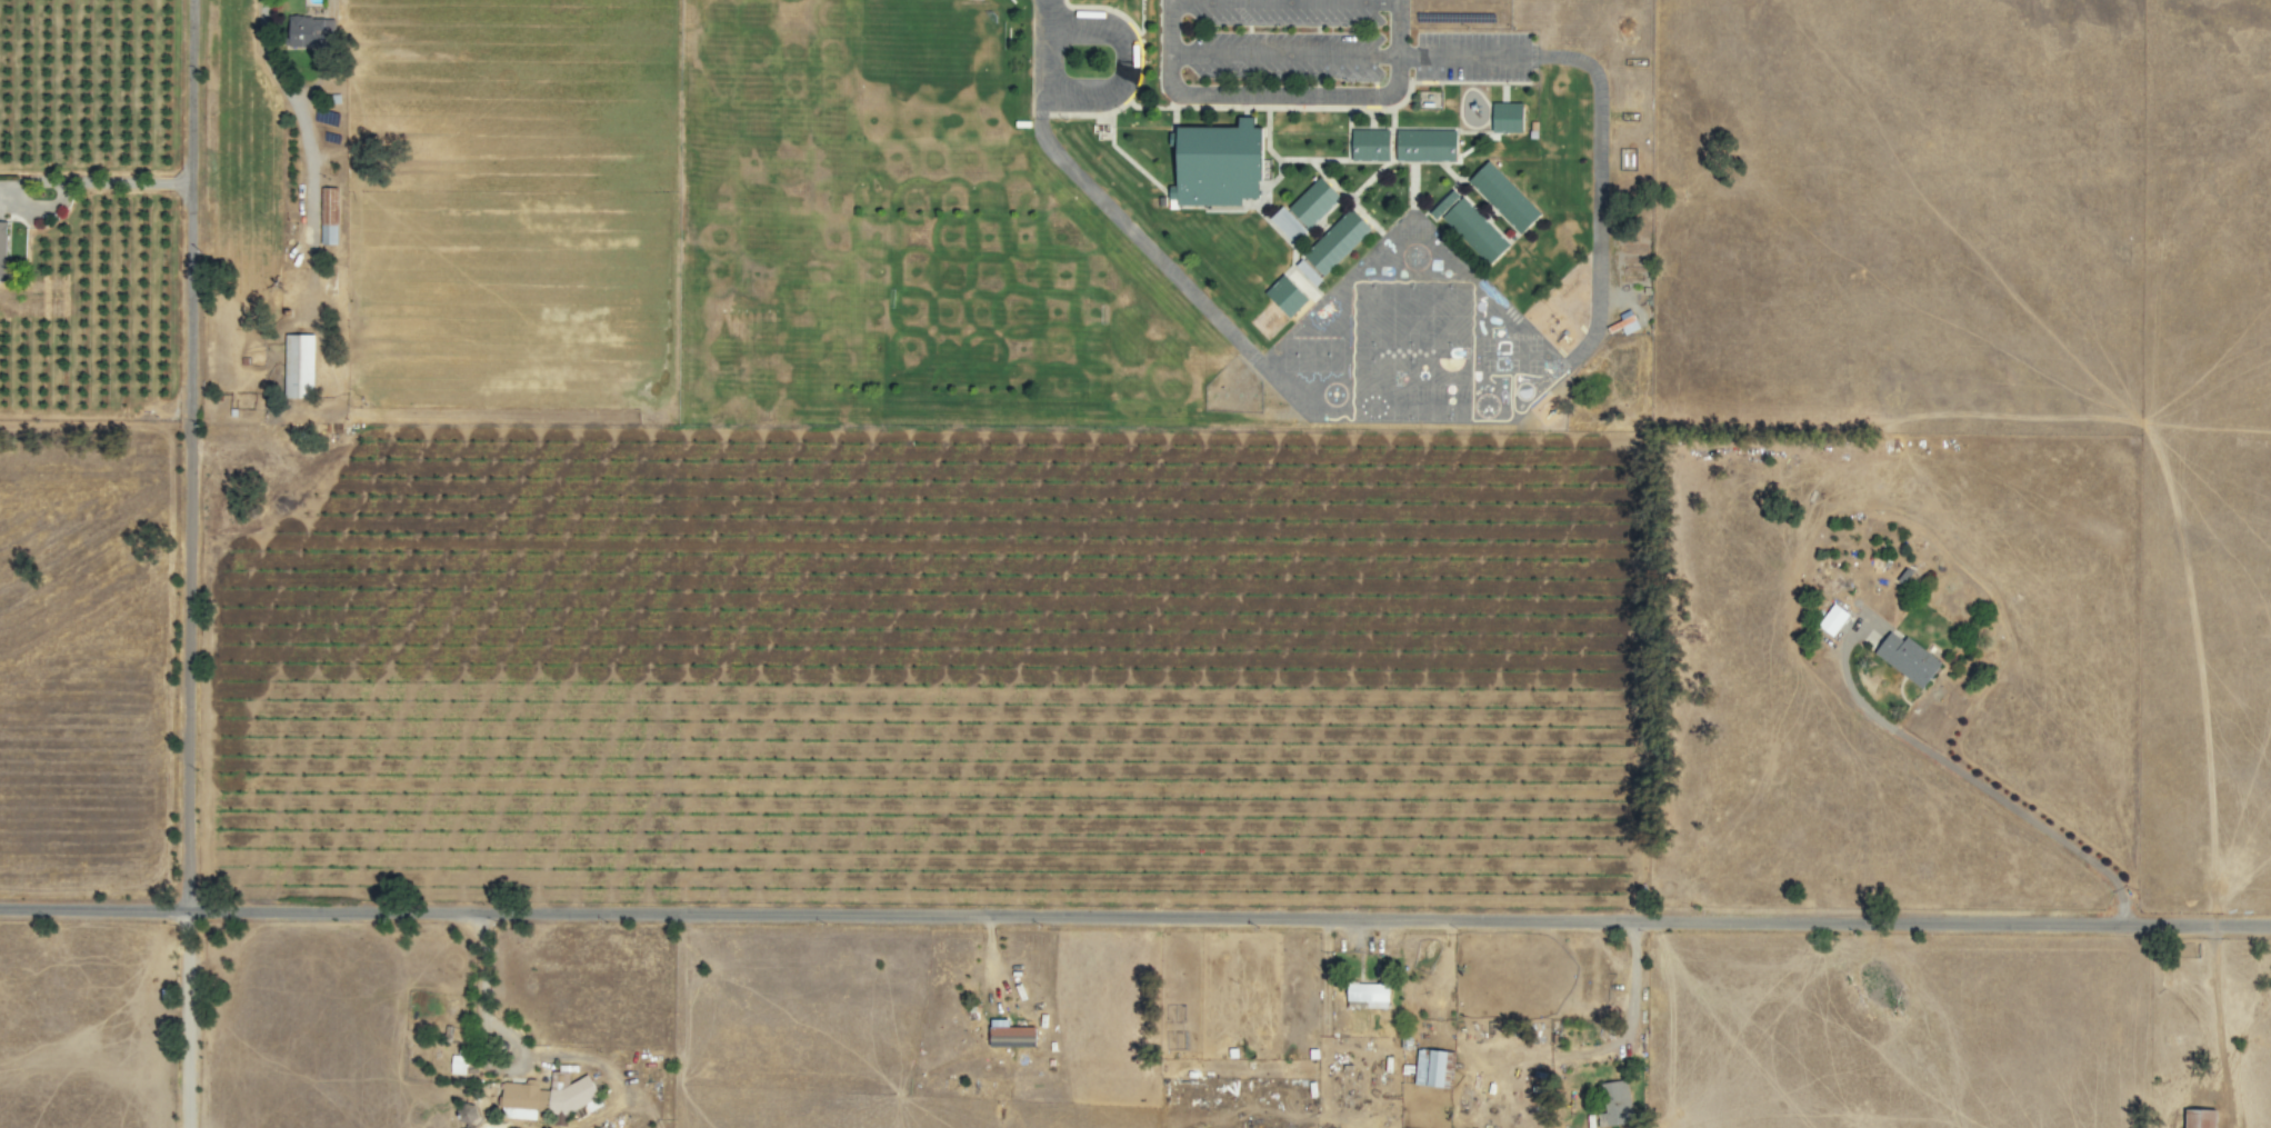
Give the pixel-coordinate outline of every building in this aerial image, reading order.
[(336,19),(290,17),(289,47),(335,48),(336,19)] [(1486,131),(1520,132),(1521,103),(1487,102),(1486,131)] [(1166,127),(1169,206),(1236,204),(1236,198),(1252,197),(1251,180),(1261,180),(1259,126),(1246,126),(1246,116),(1230,116),(1231,125),(1166,127)] [(1536,214),(1484,159),(1463,179),(1514,234),(1536,214)] [(1336,197),(1316,176),(1282,209),(1278,204),(1262,220),(1286,245),(1336,197)] [(1482,266),(1505,245),(1451,186),(1428,207),(1482,266)] [(338,246),(339,188),(323,188),(323,245),(338,246)] [(1366,229),(1346,208),(1298,254),(1318,276),(1366,229)] [(1291,265),(1308,286),(1316,280),(1298,259),(1291,265)] [(1259,294),(1285,318),(1304,297),(1278,274),(1259,294)] [(1617,327),(1620,334),(1635,328),(1627,309),(1615,314),(1617,320),(1604,325),(1607,331),(1617,327)] [(309,334),(280,333),(279,397),(308,397),(309,334)] [(1828,637),(1845,615),(1829,603),(1813,625),(1828,637)] [(1869,651),(1916,688),(1936,663),(1902,635),(1898,641),(1886,631),(1869,651)] [(1383,1003),(1383,984),(1340,983),(1340,1002),(1383,1003)] [(1030,1027),(983,1027),(984,1047),(1030,1047),(1030,1027)] [(1450,1052),(1413,1048),(1409,1085),(1436,1087),(1438,1071),(1448,1072),(1450,1052)] [(463,1055),(447,1055),(447,1074),(462,1074),(463,1055)] [(1628,1122),(1624,1080),(1595,1082),(1599,1124),(1628,1122)] [(2211,1110),(2179,1109),(2178,1127),(2210,1127),(2211,1110)]
